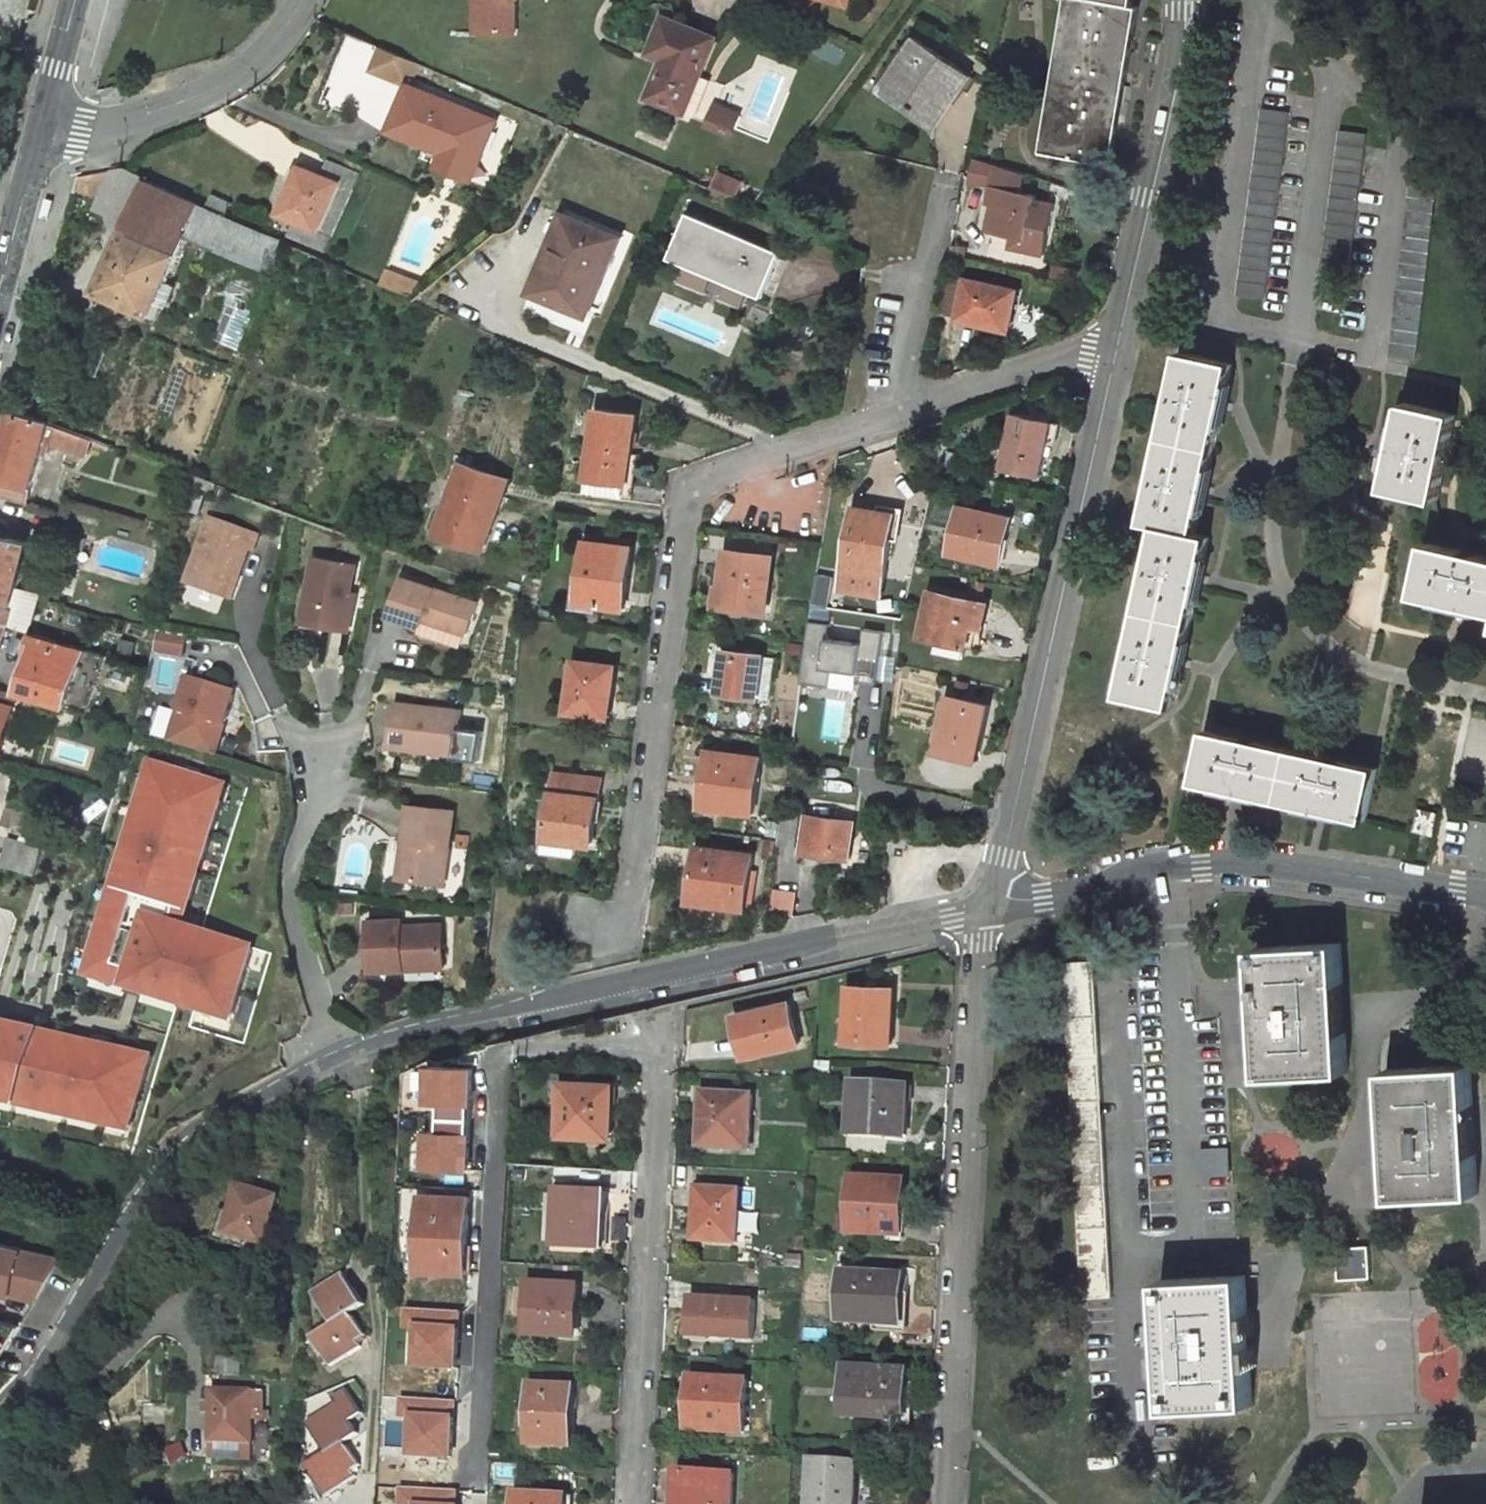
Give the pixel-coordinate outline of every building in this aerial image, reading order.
[(484,33),(530,34),(531,0),(484,0),(484,33)] [(1042,151),(1110,164),(1140,5),(1132,4),(1133,0),(1069,0),(1042,151)] [(716,36),(684,22),(665,15),(650,51),(663,57),(649,96),(685,111),(716,36)] [(969,72),(916,35),(905,49),(914,56),(893,87),(904,94),(901,99),(932,121),(948,97),(952,101),(966,84),(962,82),(969,72)] [(410,84),(420,61),(382,44),(372,69),(408,85),(409,83),(410,84)] [(881,84),(901,99),(904,94),(893,87),(914,56),(905,49),(881,84)] [(410,84),(409,83),(408,85),(389,128),(444,152),(446,146),(478,159),(494,120),(410,84)] [(733,137),(744,111),(717,100),(707,126),(733,137)] [(1288,113),(1262,109),(1262,110),(1238,294),(1264,297),(1288,113)] [(1363,132),(1341,130),(1323,262),(1345,265),(1363,132)] [(278,211),(316,229),(337,181),(302,165),(295,182),(293,181),(278,211)] [(74,189),(104,196),(119,166),(78,175),(74,189)] [(1440,174),(1413,170),(1413,171),(1389,356),(1416,358),(1440,174)] [(206,206),(147,180),(95,293),(150,318),(187,232),(262,265),(255,282),(265,286),(286,240),(227,213),(207,203),(206,206)] [(1037,194),(995,185),(991,202),(994,203),(988,229),(1013,235),(1026,238),(1024,249),(1044,253),(1056,202),(1036,197),(1037,194)] [(227,213),(233,200),(212,192),(207,203),(227,213)] [(619,237),(563,213),(548,249),(553,252),(536,293),(586,314),(619,237)] [(774,248),(697,214),(677,260),(754,294),(774,248)] [(1013,235),(1011,246),(1024,249),(1026,238),(1013,235)] [(403,276),(388,270),(382,283),(397,290),(403,276)] [(422,284),(403,276),(397,290),(409,295),(422,284)] [(1019,289),(970,277),(961,314),(979,319),(978,321),(1000,327),(1001,321),(1010,323),(1019,289)] [(533,293),(526,308),(572,330),(579,315),(533,293)] [(1000,327),(1009,329),(1010,323),(1001,321),(1000,327)] [(1234,363),(1183,351),(1145,521),(1159,524),(1122,694),(1173,705),(1181,668),(1201,579),(1210,535),(1197,532),(1205,494),(1224,409),(1234,363)] [(1438,497),(1457,413),(1407,402),(1397,445),(1387,486),(1438,497)] [(39,452),(46,454),(49,441),(44,440),(49,423),(50,420),(11,407),(0,448),(0,493),(25,501),(39,452)] [(627,484),(637,414),(599,408),(589,477),(627,484)] [(1041,473),(1053,421),(1014,413),(1003,466),(1041,473)] [(49,441),(67,447),(73,431),(49,423),(44,440),(49,441)] [(67,447),(86,453),(91,438),(73,431),(67,447)] [(438,532),(483,548),(509,478),(464,461),(438,532)] [(892,537),(896,514),(856,507),(842,588),(881,594),(892,537)] [(950,552),(996,562),(999,545),(1008,547),(1010,539),(1005,537),(1009,517),(961,507),(950,552)] [(892,537),(898,538),(902,515),(896,514),(892,537)] [(212,515),(186,580),(223,594),(232,571),(238,573),(248,547),(252,549),(258,534),(212,515)] [(2,520),(0,519),(0,623),(6,625),(29,631),(38,597),(17,591),(31,543),(3,536),(6,525),(2,520)] [(610,543),(590,541),(586,567),(581,600),(581,601),(624,607),(633,547),(630,547),(632,539),(612,536),(610,543)] [(1429,542),(1417,593),(1460,603),(1485,609),(1485,555),(1429,542)] [(772,557),(726,550),(722,586),(726,586),(724,606),(765,611),(772,557)] [(348,604),(350,591),(356,564),(317,555),(304,613),(320,617),(326,625),(349,629),(353,605),(348,604)] [(586,567),(576,566),(571,599),(581,600),(586,567)] [(232,571),(223,594),(229,597),(238,573),(232,571)] [(478,603),(405,576),(391,614),(422,625),(422,624),(423,623),(424,618),(435,622),(466,633),(467,634),(478,603)] [(715,605),(724,606),(726,586),(722,586),(717,585),(715,605)] [(353,605),(356,592),(350,591),(348,604),(353,605)] [(988,603),(931,592),(922,637),(973,648),(976,634),(970,633),(973,621),(983,623),(988,603)] [(423,623),(422,624),(425,625),(422,633),(461,647),(466,633),(435,622),(424,618),(423,623)] [(883,674),(885,629),(866,627),(865,641),(831,639),(832,621),(810,620),(806,681),(833,683),(834,671),(883,674)] [(152,650),(180,654),(183,634),(155,630),(152,650)] [(85,714),(106,654),(32,632),(27,649),(34,651),(19,694),(27,696),(47,702),(85,714)] [(719,691),(756,696),(759,679),(762,654),(725,650),(719,691)] [(774,656),(762,654),(759,679),(771,680),(774,656)] [(568,711),(605,716),(608,699),(610,699),(614,675),(608,674),(609,664),(575,659),(568,711)] [(233,690),(189,678),(170,741),(214,754),(220,733),(217,732),(220,722),(223,723),(233,690)] [(24,708),(44,714),(47,702),(27,696),(24,708)] [(990,704),(949,696),(937,752),(971,760),(975,737),(983,739),(990,704)] [(461,711),(397,702),(391,745),(428,751),(429,744),(456,748),(461,711)] [(14,708),(0,703),(0,753),(14,708)] [(1367,819),(1377,768),(1208,730),(1198,780),(1240,789),(1324,809),(1367,819)] [(429,744),(428,751),(455,755),(456,748),(429,744)] [(753,810),(760,759),(711,752),(707,781),(713,781),(710,805),(753,810)] [(578,840),(591,842),(600,778),(554,771),(545,835),(578,840)] [(704,805),(710,805),(713,781),(707,781),(704,805)] [(1415,828),(1433,832),(1437,812),(1420,808),(1415,828)] [(411,848),(408,883),(445,887),(453,816),(408,811),(405,847),(411,848)] [(781,845),(798,847),(802,815),(786,813),(781,845)] [(851,859),(856,823),(810,816),(805,852),(851,859)] [(101,829),(90,827),(87,837),(98,840),(101,829)] [(543,849),(576,855),(578,840),(545,835),(543,849)] [(41,855),(43,849),(8,838),(6,845),(41,855)] [(0,864),(0,865),(35,875),(41,855),(6,845),(0,864)] [(405,847),(401,882),(408,883),(411,848),(405,847)] [(691,899),(746,907),(753,855),(697,848),(691,899)] [(779,893),(778,910),(796,911),(796,893),(779,893)] [(402,925),(369,925),(370,973),(405,972),(405,965),(443,964),(442,928),(402,929),(402,925)] [(186,963),(182,1006),(214,1009),(215,995),(235,996),(235,1002),(256,1004),(259,968),(222,966),(225,930),(183,928),(180,963),(186,963)] [(1265,1075),(1348,1070),(1346,1032),(1338,1032),(1335,982),(1343,982),(1341,943),(1258,948),(1260,986),(1267,986),(1269,1011),(1270,1036),(1263,1037),(1265,1075)] [(1112,1296),(1093,960),(1067,962),(1085,1297),(1112,1296)] [(405,972),(443,971),(443,964),(405,965),(405,972)] [(1338,1032),(1346,1032),(1343,982),(1335,982),(1338,1032)] [(892,987),(849,984),(846,1041),(888,1045),(889,1026),(891,1026),(892,987)] [(1260,986),(1263,1037),(1270,1036),(1269,1011),(1267,986),(1260,986)] [(789,1003),(736,1015),(741,1037),(747,1035),(752,1054),(798,1043),(789,1003)] [(140,1127),(154,1045),(0,1018),(0,1103),(140,1127)] [(1394,1197),(1477,1192),(1475,1155),(1468,1155),(1465,1104),(1472,1104),(1470,1065),(1387,1069),(1389,1109),(1396,1109),(1398,1135),(1399,1159),(1392,1159),(1394,1197)] [(614,1084),(563,1082),(560,1129),(587,1130),(587,1137),(611,1138),(614,1084)] [(908,1085),(854,1082),(851,1127),(885,1130),(885,1134),(905,1135),(908,1085)] [(753,1095),(703,1091),(701,1114),(705,1114),(703,1145),(749,1148),(753,1095)] [(1468,1155),(1475,1155),(1472,1104),(1465,1104),(1468,1155)] [(1389,1109),(1392,1159),(1399,1159),(1398,1135),(1396,1109),(1389,1109)] [(1205,1175),(1232,1173),(1230,1147),(1203,1148),(1205,1175)] [(903,1181),(854,1177),(850,1232),(895,1235),(896,1211),(901,1211),(903,1181)] [(240,1246),(250,1249),(253,1240),(264,1243),(277,1197),(240,1186),(232,1215),(222,1213),(214,1239),(226,1242),(229,1233),(242,1237),(240,1246)] [(739,1192),(701,1189),(699,1209),(697,1209),(695,1240),(736,1243),(739,1192)] [(606,1194),(559,1191),(556,1246),(600,1247),(602,1215),(605,1215),(606,1194)] [(469,1197),(414,1195),(408,1269),(464,1272),(469,1197)] [(229,1233),(226,1242),(240,1246),(242,1237),(229,1233)] [(58,1254),(0,1240),(0,1293),(46,1304),(58,1254)] [(1340,1278),(1372,1277),(1370,1244),(1347,1246),(1338,1256),(1340,1278)] [(902,1281),(902,1275),(845,1272),(842,1321),(899,1325),(902,1293),(908,1293),(909,1281),(902,1281)] [(314,1341),(331,1366),(360,1347),(357,1341),(364,1336),(352,1316),(349,1318),(347,1314),(362,1304),(343,1273),(312,1293),(332,1324),(341,1318),(343,1322),(314,1341)] [(1248,1340),(1244,1275),(1161,1279),(1168,1408),(1251,1403),(1248,1340)] [(573,1336),(575,1287),(531,1285),(528,1333),(573,1336)] [(755,1301),(691,1297),(689,1328),(707,1330),(706,1337),(752,1340),(755,1301)] [(240,1375),(240,1360),(221,1360),(220,1374),(240,1375)] [(908,1371),(846,1368),(844,1415),(905,1419),(908,1371)] [(692,1430),(743,1433),(747,1380),(689,1377),(688,1397),(685,1397),(685,1406),(693,1406),(692,1430)] [(568,1447),(572,1387),(531,1385),(528,1444),(568,1447)] [(264,1390),(214,1390),(213,1458),(250,1459),(252,1410),(264,1410),(264,1390)] [(309,1471),(325,1496),(355,1477),(351,1471),(359,1465),(346,1446),(343,1448),(341,1444),(357,1434),(348,1420),(360,1412),(345,1390),(333,1398),(336,1404),(308,1423),(327,1453),(335,1448),(338,1452),(309,1471)] [(812,1460),(809,1503),(851,1503),(851,1501),(853,1501),(856,1463),(812,1460)] [(733,1474),(686,1471),(683,1503),(731,1503),(733,1474)] [(517,1494),(516,1503),(565,1503),(566,1497),(517,1494)]
